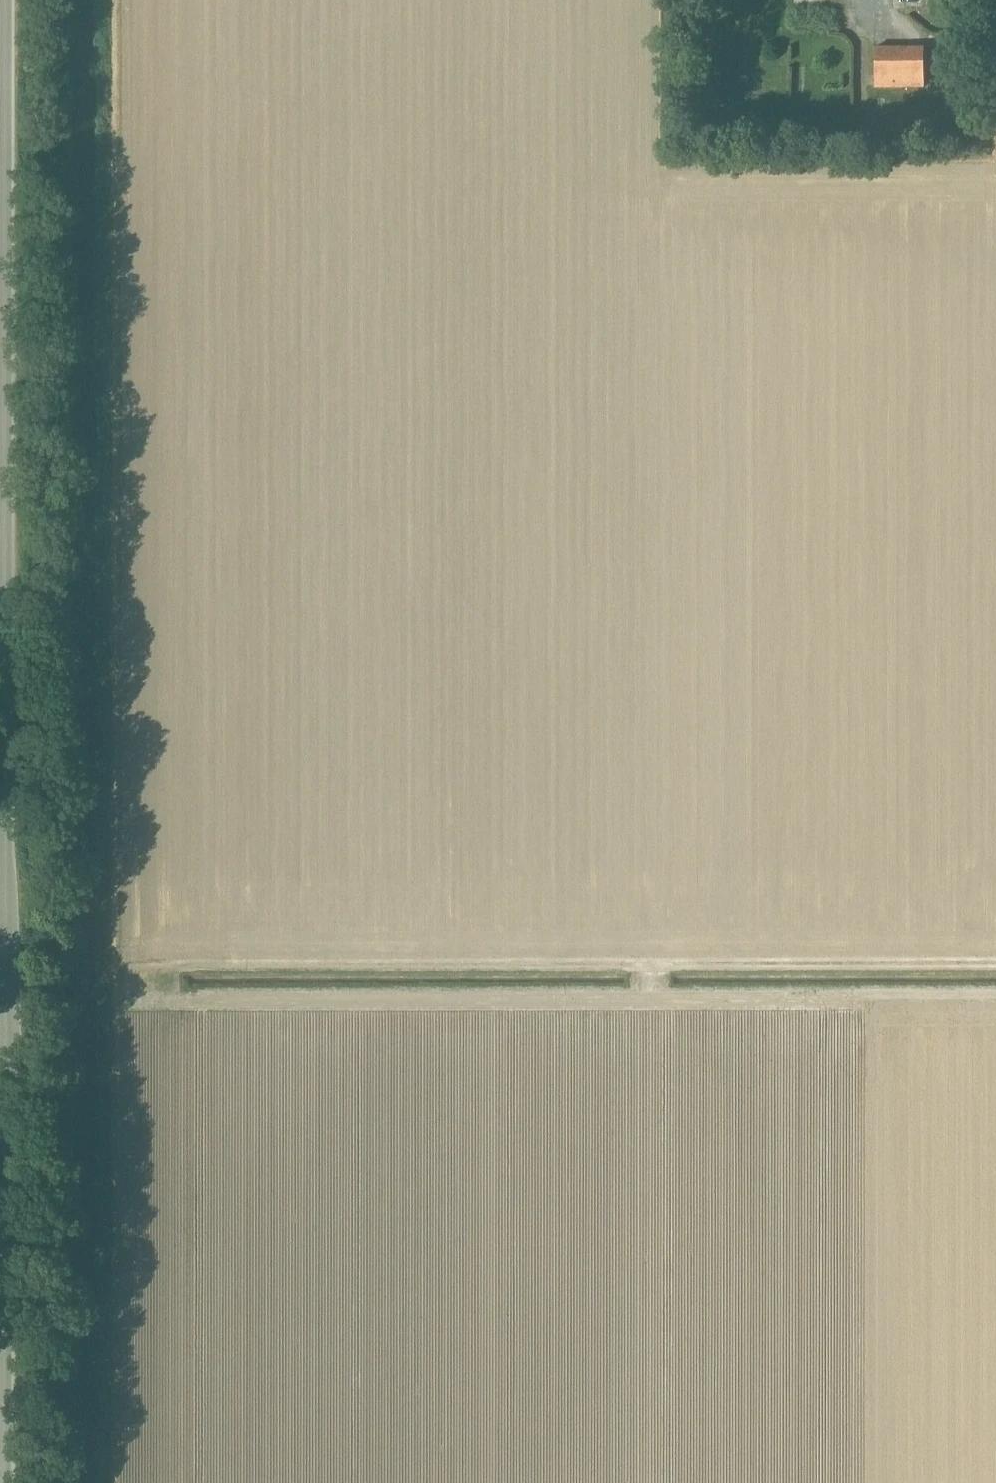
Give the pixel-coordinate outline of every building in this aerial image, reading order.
[(874,87),(924,87),(923,46),(873,47),(874,87)]
